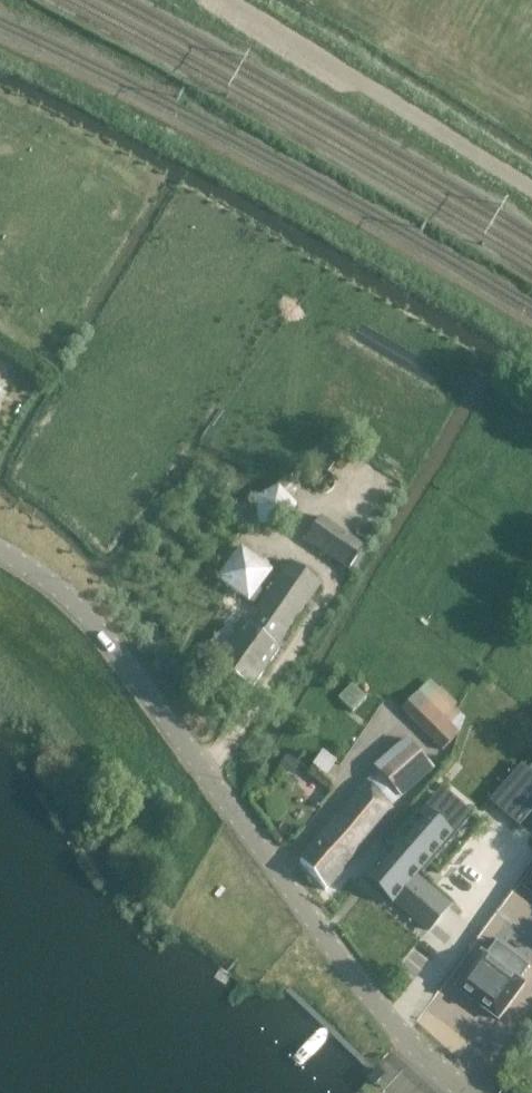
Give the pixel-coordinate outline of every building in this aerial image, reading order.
[(298,503),(280,485),(257,497),(261,522),(286,526),(298,503)] [(307,543),(349,571),(364,549),(322,521),(307,543)] [(242,546),(220,577),(250,599),(273,569),(242,546)] [(217,666),(253,691),(281,651),(279,650),(322,588),(289,566),(247,627),(245,626),(217,666)] [(339,700),(354,714),(368,700),(352,685),(339,700)] [(458,736),(463,724),(426,686),(401,710),(441,752),(458,736)] [(435,773),(405,739),(373,768),(402,801),(435,773)] [(521,767),(518,771),(519,772),(522,769),(528,774),(511,794),(504,788),(492,801),(519,824),(531,809),(531,777),(521,767)] [(326,893),(351,864),(393,813),(366,785),(301,863),(326,893)] [(443,786),(417,816),(389,849),(408,866),(418,874),(472,811),(443,786)] [(389,849),(361,881),(381,898),(391,907),(394,903),(427,932),(448,909),(414,880),(418,874),(408,866),(389,849)] [(477,961),(450,997),(493,1029),(520,993),(515,990),(525,976),(492,951),(482,965),(477,961)]
